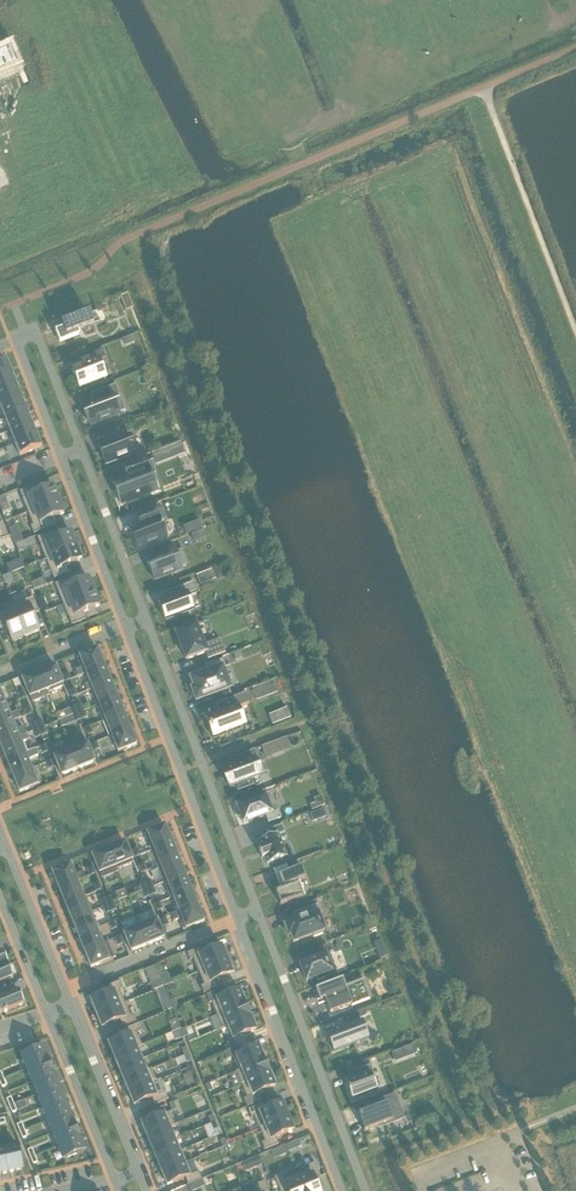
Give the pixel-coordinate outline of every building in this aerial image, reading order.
[(0,54),(0,73),(18,65),(11,49),(0,54)] [(16,164),(5,169),(11,184),(23,179),(16,164)] [(23,179),(11,184),(17,198),(29,193),(23,179)] [(89,314),(66,323),(70,335),(94,326),(89,314)] [(82,367),(73,370),(80,388),(106,378),(99,360),(106,358),(103,350),(90,355),(93,363),(90,364),(89,362),(81,365),(82,367)] [(12,374),(7,361),(0,364),(0,378),(12,374)] [(17,386),(12,374),(0,378),(0,393),(17,386)] [(84,406),(91,425),(119,414),(113,397),(120,395),(116,385),(90,394),(90,395),(91,395),(94,402),(84,406)] [(0,407),(22,398),(17,386),(0,393),(0,406),(0,407)] [(22,398),(0,407),(5,419),(27,410),(22,398)] [(5,419),(10,431),(32,423),(27,410),(5,419)] [(144,417),(132,422),(135,429),(147,424),(144,417)] [(32,423),(10,431),(15,444),(37,435),(32,423)] [(111,442),(99,447),(106,464),(137,452),(130,435),(127,436),(123,426),(108,432),(111,442)] [(42,447),(37,435),(15,444),(20,456),(42,447)] [(181,442),(152,453),(156,464),(185,453),(181,442)] [(128,478),(113,483),(120,501),(128,498),(130,502),(139,498),(138,494),(150,490),(157,487),(152,474),(155,472),(149,458),(124,467),(128,478)] [(28,512),(59,500),(53,487),(37,493),(34,486),(20,492),(28,512)] [(64,514),(59,500),(28,512),(34,526),(31,527),(34,534),(51,527),(48,520),(64,514)] [(141,527),(131,530),(139,549),(167,538),(161,522),(165,521),(159,507),(137,516),(141,527)] [(199,520),(192,523),(195,531),(202,528),(199,520)] [(9,537),(3,523),(0,524),(0,541),(9,537)] [(195,541),(207,537),(204,530),(193,535),(195,541)] [(21,533),(13,536),(16,544),(24,540),(21,533)] [(38,538),(46,559),(76,546),(71,533),(55,540),(52,533),(38,538)] [(82,560),(76,546),(46,559),(54,579),(69,573),(66,566),(82,560)] [(147,561),(154,579),(182,568),(175,550),(147,561)] [(205,573),(196,576),(200,585),(209,582),(205,573)] [(64,605),(94,592),(89,579),(73,586),(70,579),(56,585),(64,605)] [(38,581),(31,584),(34,591),(41,587),(38,581)] [(166,621),(193,611),(187,594),(197,591),(193,582),(173,590),(176,598),(159,604),(166,621)] [(100,606),(94,592),(64,605),(72,625),(86,619),(83,612),(100,606)] [(34,598),(13,606),(26,636),(39,631),(32,615),(39,612),(34,598)] [(13,606),(14,609),(1,614),(0,611),(0,628),(6,626),(12,642),(26,636),(13,606)] [(196,625),(176,633),(186,660),(206,653),(209,660),(226,653),(220,639),(204,646),(196,625)] [(78,676),(104,666),(97,650),(77,658),(82,669),(76,671),(78,676)] [(240,651),(234,654),(236,660),(243,658),(240,651)] [(207,673),(192,679),(195,689),(193,690),(197,701),(230,689),(222,668),(226,667),(223,659),(205,666),(207,673)] [(85,686),(87,691),(110,682),(104,666),(78,676),(78,677),(87,674),(91,683),(85,686)] [(56,667),(39,673),(49,696),(48,693),(64,687),(56,667)] [(49,696),(39,673),(23,680),(32,703),(49,696)] [(68,673),(63,675),(66,682),(71,679),(68,673)] [(273,681),(253,688),(257,698),(276,691),(273,681)] [(97,706),(117,697),(110,682),(87,691),(87,692),(91,691),(97,706)] [(75,688),(69,690),(72,697),(77,695),(75,688)] [(23,691),(18,693),(21,700),(26,698),(23,691)] [(214,739),(246,727),(238,708),(250,703),(246,693),(220,703),(223,712),(206,719),(214,739)] [(97,706),(103,721),(123,713),(117,697),(97,706)] [(84,711),(81,704),(76,706),(79,713),(84,711)] [(0,708),(0,726),(14,721),(8,705),(0,708)] [(76,706),(70,708),(73,715),(78,713),(76,706)] [(30,707),(24,709),(27,716),(33,713),(30,707)] [(287,709),(276,713),(280,723),(291,718),(289,712),(287,709)] [(84,711),(78,713),(81,720),(87,718),(84,711)] [(78,713),(73,715),(76,722),(81,720),(78,713)] [(103,721),(109,737),(130,729),(123,713),(103,721)] [(39,729),(45,727),(42,720),(36,722),(39,729)] [(1,745),(21,736),(14,721),(0,726),(0,743),(1,745)] [(36,722),(31,724),(34,731),(39,729),(36,722)] [(90,726),(85,729),(87,736),(93,733),(90,726)] [(45,727),(39,729),(42,736),(48,734),(45,727)] [(39,729),(34,731),(37,738),(42,736),(39,729)] [(112,736),(119,752),(136,745),(130,729),(109,737),(110,738),(112,736)] [(7,760),(27,752),(23,742),(29,740),(27,734),(21,737),(21,736),(1,745),(7,760)] [(286,738),(261,747),(266,759),(275,755),(272,749),(281,746),(284,752),(290,749),(286,738)] [(69,746),(78,769),(94,762),(85,739),(69,746)] [(97,742),(91,744),(94,751),(99,749),(97,742)] [(45,745),(40,747),(43,754),(48,752),(45,745)] [(78,769),(69,746),(53,753),(62,775),(78,769)] [(7,760),(13,776),(34,768),(33,767),(31,768),(25,754),(27,753),(27,752),(7,760)] [(253,787),(250,780),(261,776),(255,763),(259,761),(256,752),(245,756),(248,763),(224,772),(230,788),(237,785),(240,791),(253,787)] [(52,760),(46,763),(49,770),(55,767),(52,760)] [(40,784),(34,768),(13,776),(20,792),(40,784)] [(265,795),(237,806),(244,824),(266,816),(269,823),(281,818),(279,811),(272,814),(265,795)] [(326,816),(324,809),(310,814),(313,821),(326,816)] [(269,838),(258,842),(261,849),(259,850),(262,859),(265,858),(267,865),(287,857),(279,835),(285,833),(282,825),(266,831),(269,838)] [(145,835),(151,851),(172,843),(165,826),(145,835)] [(109,849),(118,869),(133,863),(125,843),(109,849)] [(178,859),(172,843),(151,851),(158,867),(178,859)] [(119,872),(118,869),(109,849),(93,856),(102,879),(119,872)] [(135,858),(140,855),(138,849),(132,851),(135,858)] [(158,867),(164,883),(185,874),(178,859),(158,867)] [(73,864),(53,872),(59,889),(77,882),(85,879),(83,872),(77,875),(73,864)] [(141,873),(147,871),(144,864),(139,867),(141,873)] [(90,876),(96,874),(93,867),(87,869),(90,876)] [(280,906),(306,896),(305,895),(303,896),(298,882),(306,879),(301,868),(278,876),(284,890),(276,893),(280,906)] [(171,899),(174,898),(191,890),(185,874),(164,883),(171,899)] [(153,887),(151,880),(145,882),(148,889),(153,887)] [(83,897),(77,882),(59,889),(65,904),(83,897)] [(145,882),(140,884),(143,891),(148,889),(145,882)] [(97,892),(102,889),(99,883),(94,885),(97,892)] [(151,896),(156,894),(153,887),(148,889),(151,896)] [(143,891),(145,898),(151,896),(148,889),(143,891)] [(174,898),(179,912),(197,905),(191,890),(174,898)] [(72,920),(92,912),(86,895),(83,897),(65,904),(72,920)] [(108,905),(114,903),(111,896),(105,898),(108,905)] [(108,905),(105,898),(100,901),(103,907),(108,905)] [(108,905),(111,912),(116,910),(114,903),(108,905)] [(157,911),(162,909),(160,903),(154,905),(157,911)] [(319,904),(300,912),(303,919),(299,920),(300,921),(286,926),(289,936),(291,935),(294,942),(313,935),(314,937),(323,934),(322,932),(325,931),(319,914),(322,913),(319,904)] [(108,905),(103,907),(106,914),(111,912),(108,905)] [(197,905),(179,912),(171,916),(173,922),(179,919),(184,930),(204,922),(197,905)] [(153,911),(136,917),(139,925),(148,945),(164,938),(156,918),(153,911)] [(92,912),(72,920),(79,936),(96,929),(99,928),(92,912)] [(136,917),(120,924),(123,931),(131,951),(148,945),(139,925),(136,917)] [(163,927),(169,925),(166,918),(161,920),(163,927)] [(112,930),(117,928),(115,921),(109,923),(112,930)] [(96,929),(79,936),(85,951),(102,943),(96,929)] [(118,945),(124,943),(121,937),(116,939),(118,945)] [(102,943),(85,951),(91,968),(114,958),(107,941),(102,943)] [(307,962),(300,964),(307,981),(317,977),(318,980),(325,977),(325,975),(336,970),(327,945),(304,954),(307,962)] [(199,972),(228,960),(222,947),(204,954),(201,948),(187,953),(190,960),(193,959),(199,972)] [(228,960),(199,972),(204,985),(201,987),(204,994),(218,988),(215,981),(233,973),(228,960)] [(12,977),(7,964),(0,967),(0,982),(12,977)] [(161,979),(151,983),(153,990),(164,986),(161,979)] [(91,1001),(96,1015),(125,1003),(120,990),(123,989),(120,981),(106,987),(109,994),(91,1001)] [(325,1000),(330,1014),(352,1006),(351,1004),(364,995),(360,983),(365,981),(364,981),(345,988),(343,981),(316,991),(320,1002),(325,1000)] [(23,1004),(18,990),(0,997),(0,1013),(23,1004)] [(211,1003),(217,1016),(246,1004),(240,991),(211,1003)] [(130,1016),(125,1003),(96,1015),(102,1028),(120,1020),(123,1027),(137,1021),(134,1014),(130,1016)] [(222,1029),(227,1026),(251,1017),(246,1004),(217,1016),(222,1029)] [(368,1007),(349,1015),(351,1019),(370,1012),(368,1007)] [(256,1030),(251,1017),(227,1026),(233,1040),(256,1030)] [(334,1051),(333,1051),(334,1052),(369,1038),(365,1039),(359,1022),(363,1021),(362,1020),(327,1034),(327,1035),(328,1034),(334,1051)] [(136,1047),(142,1045),(137,1033),(138,1032),(143,1031),(140,1023),(124,1030),(127,1037),(109,1044),(114,1057),(136,1047)] [(27,1069),(49,1061),(43,1047),(21,1056),(27,1069)] [(114,1057),(119,1069),(141,1059),(136,1047),(114,1057)] [(239,1071),(265,1060),(260,1047),(234,1058),(239,1071)] [(403,1049),(392,1053),(396,1062),(407,1058),(403,1049)] [(146,1072),(141,1059),(119,1069),(124,1081),(146,1072)] [(270,1073),(265,1060),(239,1071),(236,1072),(242,1085),(270,1073)] [(32,1082),(54,1073),(49,1061),(27,1069),(32,1082)] [(352,1100),(377,1090),(371,1074),(373,1073),(371,1065),(355,1071),(357,1078),(346,1083),(352,1100)] [(129,1093),(154,1082),(157,1081),(152,1069),(146,1072),(124,1081),(129,1093)] [(37,1095),(59,1086),(54,1073),(32,1082),(37,1095)] [(276,1086),(270,1073),(242,1085),(247,1098),(276,1086)] [(159,1095),(154,1082),(129,1093),(134,1106),(152,1098),(155,1105),(169,1099),(166,1092),(159,1095)] [(59,1086),(37,1095),(43,1108),(64,1099),(59,1086)] [(372,1102),(375,1110),(358,1116),(364,1131),(404,1116),(395,1093),(372,1102)] [(64,1099),(43,1108),(48,1121),(69,1112),(64,1099)] [(255,1116),(260,1129),(288,1117),(283,1103),(265,1111),(262,1104),(248,1110),(251,1117),(255,1116)] [(53,1133),(75,1125),(69,1112),(48,1121),(53,1133)] [(147,1137),(170,1127),(175,1125),(170,1112),(142,1124),(147,1137)] [(294,1130),(288,1117),(260,1129),(265,1142),(262,1143),(265,1150),(279,1144),(276,1137),(294,1130)] [(75,1125),(53,1133),(58,1146),(80,1137),(75,1125)] [(147,1137),(152,1149),(175,1139),(170,1127),(147,1137)] [(80,1137),(58,1146),(64,1160),(85,1151),(80,1137)] [(180,1151),(175,1139),(152,1149),(157,1161),(180,1151)] [(292,1142),(285,1145),(288,1152),(295,1149),(292,1142)] [(18,1146),(4,1149),(9,1172),(23,1169),(18,1146)] [(9,1172),(4,1149),(0,1150),(0,1174),(9,1172)] [(157,1161),(162,1173),(185,1163),(180,1151),(157,1161)] [(259,1156),(248,1160),(252,1169),(263,1164),(259,1156)] [(190,1176),(185,1163),(162,1173),(167,1185),(185,1178),(188,1185),(202,1179),(199,1172),(190,1176)] [(297,1174),(304,1190),(319,1190),(314,1180),(321,1177),(315,1163),(308,1166),(310,1169),(297,1174)] [(297,1174),(284,1180),(281,1174),(274,1177),(280,1190),(287,1190),(288,1190),(304,1190),(297,1174)] [(265,1181),(254,1186),(256,1190),(269,1190),(265,1181)]
